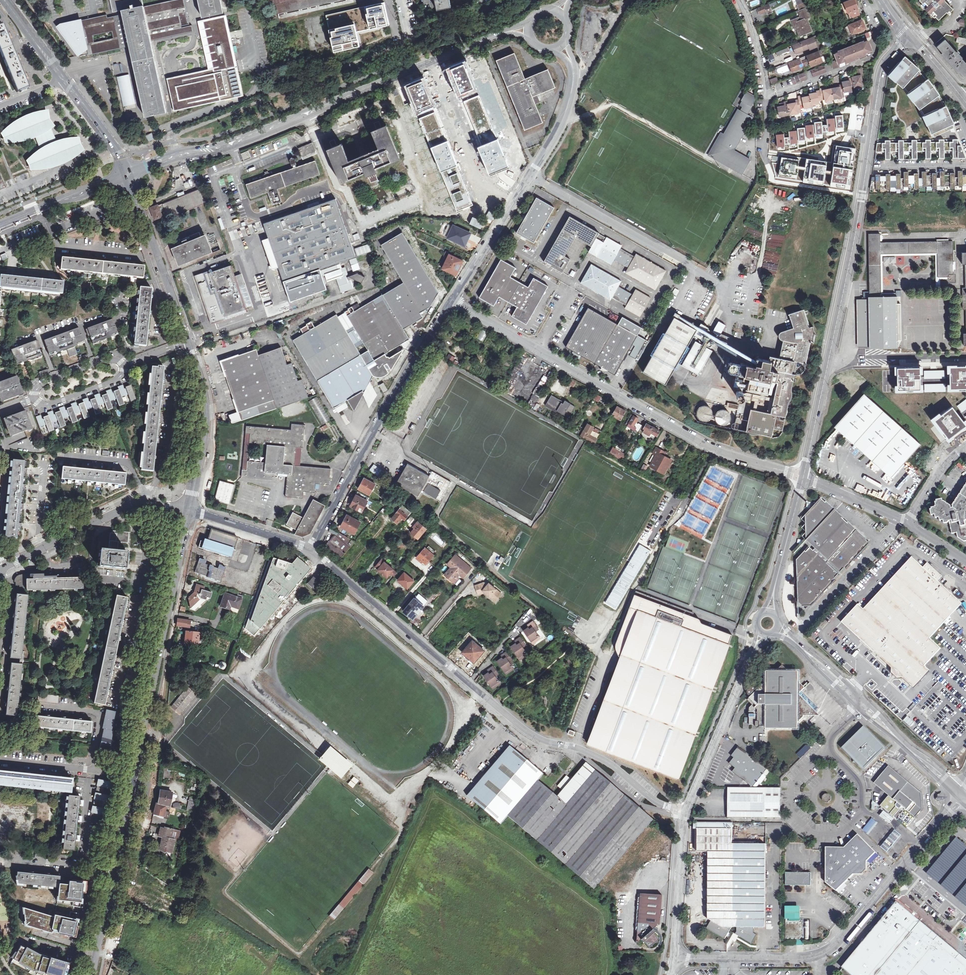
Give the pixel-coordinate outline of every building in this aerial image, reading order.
[(143,5),(142,0),(110,0),(113,12),(122,10),(143,5)] [(143,5),(151,40),(196,30),(195,24),(184,26),(184,24),(192,23),(187,0),(168,0),(143,5)] [(202,17),(212,15),(224,13),(221,0),(199,0),(202,17)] [(276,4),(278,14),(344,0),(294,0),(276,4)] [(449,0),(433,0),(433,1),(435,0),(437,10),(451,7),(449,0)] [(805,0),(795,0),(797,4),(799,9),(807,6),(805,0)] [(844,3),(848,12),(850,18),(860,15),(858,12),(857,9),(858,8),(855,3),(854,0),(850,0),(844,3)] [(947,0),(923,0),(925,2),(923,4),(936,18),(938,16),(941,19),(949,12),(950,12),(951,10),(952,12),(956,9),(947,0)] [(384,2),(326,15),(334,52),(360,46),(356,32),(389,24),(384,2)] [(771,10),(768,4),(757,9),(759,14),(766,12),(771,10)] [(145,117),(167,112),(151,40),(143,5),(122,10),(123,14),(115,16),(122,46),(129,44),(145,117)] [(800,21),(799,18),(792,21),(794,26),(795,25),(797,28),(800,36),(811,31),(806,19),(811,18),(807,8),(799,11),(803,20),(800,21)] [(799,18),(800,21),(803,20),(799,11),(794,13),(795,15),(798,14),(799,18)] [(107,15),(80,21),(88,54),(107,49),(108,50),(120,47),(120,46),(122,46),(115,16),(107,18),(107,15)] [(225,16),(203,21),(214,69),(167,79),(174,109),(220,99),(220,100),(242,95),(237,74),(233,55),(228,33),(225,16)] [(848,40),(855,37),(854,33),(865,28),(862,20),(854,23),(848,26),(850,30),(851,33),(851,34),(847,36),(848,40)] [(79,56),(88,54),(80,21),(63,24),(58,28),(79,56)] [(3,25),(2,25),(1,24),(0,24),(0,51),(17,93),(19,92),(20,93),(28,90),(28,88),(29,88),(25,78),(27,78),(26,76),(25,74),(24,75),(17,59),(19,59),(18,57),(18,55),(16,56),(8,38),(10,37),(9,35),(9,34),(7,34),(3,25)] [(819,51),(813,36),(793,45),(796,54),(808,48),(811,54),(819,51)] [(965,58),(965,57),(960,51),(959,51),(948,38),(940,46),(945,52),(944,53),(961,73),(962,72),(965,76),(965,59),(965,58)] [(834,54),(836,58),(837,60),(831,62),(833,69),(839,66),(839,65),(838,64),(845,61),(845,63),(856,59),(859,58),(866,55),(865,53),(872,50),(868,41),(864,43),(864,41),(861,42),(840,51),(837,52),(838,53),(834,54)] [(825,53),(824,49),(819,51),(811,54),(800,58),(802,64),(807,63),(809,66),(810,66),(809,62),(811,61),(809,56),(818,52),(820,55),(825,53)] [(822,62),(820,55),(818,52),(809,56),(811,61),(809,62),(810,66),(811,66),(822,62)] [(496,60),(523,127),(528,124),(529,127),(542,121),(541,117),(536,104),(535,104),(529,106),(515,71),(521,68),(515,53),(496,60)] [(919,69),(904,56),(887,75),(898,85),(902,89),(918,71),(919,69)] [(800,58),(788,63),(791,68),(792,67),(793,71),(798,69),(797,68),(803,66),(802,64),(800,58)] [(477,147),(490,177),(510,168),(466,61),(446,69),(458,99),(462,97),(482,145),(477,147)] [(114,75),(127,73),(126,67),(122,68),(122,64),(112,65),(114,75)] [(826,72),(823,65),(810,70),(813,77),(826,72)] [(525,79),(521,68),(515,71),(529,106),(535,104),(532,97),(537,95),(555,87),(548,69),(538,73),(525,79)] [(853,77),(853,78),(854,87),(855,89),(863,87),(861,76),(863,76),(862,73),(864,72),(863,69),(858,70),(859,74),(859,76),(856,76),(853,77)] [(925,80),(918,71),(902,89),(906,94),(925,80)] [(804,73),(790,78),(793,85),(797,83),(796,82),(800,81),(801,82),(806,79),(804,73)] [(125,106),(135,104),(129,74),(118,77),(125,106)] [(405,86),(457,212),(473,206),(457,166),(459,165),(449,140),(446,141),(433,108),(436,107),(425,78),(405,86)] [(854,87),(853,78),(849,79),(850,81),(846,82),(842,82),(842,84),(844,93),(852,92),(851,88),(854,87)] [(939,94),(927,79),(925,80),(906,94),(918,110),(937,96),(939,94)] [(844,93),(842,84),(839,85),(839,87),(836,88),(831,89),(833,100),(841,98),(841,95),(844,95),(844,93)] [(833,100),(831,89),(827,90),(823,90),(823,89),(820,89),(820,91),(821,97),(825,97),(825,99),(826,101),(833,100)] [(821,97),(820,91),(817,92),(817,93),(813,94),(809,94),(809,97),(811,105),(819,104),(819,101),(818,99),(822,99),(821,97)] [(715,160),(730,168),(733,163),(737,165),(734,171),(742,175),(751,160),(734,150),(753,118),(747,114),(754,102),(753,102),(754,100),(754,99),(754,98),(754,96),(749,93),(749,95),(748,94),(747,96),(744,94),(740,101),(741,102),(739,107),(741,109),(740,112),(737,111),(723,136),(721,135),(712,150),(713,151),(710,157),(715,159),(715,160)] [(540,102),(537,95),(532,97),(535,104),(536,104),(540,102)] [(811,105),(809,97),(805,97),(802,98),(801,96),(798,97),(799,100),(800,105),(803,104),(804,106),(804,109),(812,107),(811,105)] [(922,116),(944,107),(937,96),(918,110),(922,116)] [(800,105),(799,100),(795,101),(796,103),(792,104),(788,104),(790,115),(798,114),(797,111),(797,109),(800,108),(800,107),(800,105)] [(790,115),(788,104),(787,102),(784,103),(784,106),(777,107),(778,113),(780,113),(781,116),(790,115)] [(954,124),(946,106),(944,107),(922,116),(922,117),(930,134),(931,134),(952,124),(954,124)] [(47,118),(46,112),(45,112),(42,112),(38,113),(36,114),(32,115),(29,117),(27,118),(22,120),(20,122),(18,123),(16,124),(14,126),(12,128),(9,130),(12,134),(12,135),(13,140),(16,140),(18,139),(21,139),(22,139),(27,138),(28,138),(33,137),(37,135),(42,149),(42,150),(40,151),(38,152),(35,154),(31,158),(30,158),(28,160),(31,164),(32,167),(32,170),(36,169),(40,169),(42,169),(46,168),(47,168),(50,167),(53,166),(56,165),(58,165),(62,163),(64,162),(68,160),(70,158),(75,155),(79,152),(82,150),(79,145),(79,144),(78,140),(75,140),(73,140),(70,140),(66,141),(63,141),(59,142),(55,144),(50,129),(52,127),(48,121),(47,122),(45,119),(47,118)] [(784,134),(776,135),(777,147),(785,146),(785,144),(798,143),(797,141),(805,140),(805,138),(814,137),(814,134),(822,134),(822,132),(836,131),(836,129),(844,128),(843,115),(835,116),(835,118),(826,119),(827,124),(822,125),(822,121),(814,122),(814,124),(805,125),(805,127),(797,128),(797,131),(789,132),(790,138),(784,138),(784,134)] [(802,122),(782,127),(783,131),(803,125),(802,122)] [(952,124),(931,134),(933,138),(954,128),(952,124)] [(342,143),(331,148),(345,182),(367,173),(368,176),(379,172),(378,169),(400,159),(386,125),(372,131),(380,150),(370,154),(369,152),(359,156),(360,159),(350,163),(342,143)] [(898,143),(890,143),(890,152),(898,152),(898,159),(903,159),(903,152),(903,143),(903,140),(898,141),(898,143)] [(911,143),(903,143),(903,152),(911,152),(911,160),(917,160),(917,151),(917,143),(917,140),(911,140),(911,143)] [(925,142),(917,143),(917,151),(925,151),(925,159),(930,159),(930,151),(930,143),(930,140),(925,140),(925,142)] [(939,142),(930,143),(930,151),(938,151),(939,159),(944,159),(944,151),(943,143),(943,140),(939,140),(939,142)] [(952,142),(943,143),(944,151),(952,151),(952,158),(965,158),(960,145),(958,145),(958,140),(952,140),(952,142)] [(885,143),(877,143),(875,152),(884,152),(885,160),(890,160),(890,152),(890,143),(890,141),(885,141),(885,143)] [(849,191),(852,189),(857,148),(855,146),(835,142),(833,144),(830,162),(828,161),(827,159),(806,155),(803,157),(779,154),(775,177),(800,181),(802,183),(823,186),(825,184),(827,184),(827,185),(828,188),(849,191)] [(308,144),(298,148),(302,157),(311,153),(308,144)] [(331,148),(327,149),(338,175),(339,177),(341,182),(341,184),(345,182),(331,148)] [(311,153),(302,157),(303,160),(316,154),(315,151),(311,153)] [(246,184),(251,198),(268,192),(273,205),(282,202),(280,194),(279,192),(278,189),(320,174),(316,161),(297,167),(293,168),(270,176),(267,177),(246,184)] [(940,178),(936,178),(936,186),(950,186),(950,188),(954,188),(954,186),(954,177),(954,173),(950,173),(950,175),(944,175),(944,171),(940,171),(940,178)] [(954,177),(954,186),(965,185),(965,175),(962,175),(962,171),(958,171),(958,177),(954,177)] [(908,172),(904,172),(903,179),(900,179),(900,186),(904,186),(914,186),(914,189),(918,189),(918,186),(918,184),(918,182),(918,180),(918,178),(918,174),(913,174),(914,176),(908,176),(908,172)] [(922,178),(918,178),(918,180),(918,182),(918,184),(918,186),(932,186),(932,188),(936,188),(936,186),(936,178),(936,173),(932,173),(932,175),(926,175),(926,172),(921,172),(922,178)] [(900,186),(900,179),(900,174),(895,174),(896,176),(890,176),(890,174),(885,174),(885,176),(880,176),(880,175),(875,175),(875,181),(871,181),(870,189),(880,189),(880,187),(885,187),(885,189),(890,189),(890,187),(896,187),(896,189),(900,189),(900,186)] [(163,204),(164,208),(169,218),(186,211),(185,208),(189,207),(190,209),(207,202),(201,189),(163,204)] [(534,243),(554,207),(537,197),(516,233),(534,243)] [(293,214),(264,224),(267,234),(269,238),(279,267),(281,273),(290,301),(322,290),(327,289),(320,269),(356,257),(353,249),(351,243),(336,199),(319,205),(296,213),(293,214)] [(160,209),(159,206),(158,205),(151,208),(155,219),(163,216),(160,209)] [(570,216),(548,255),(544,262),(563,272),(570,259),(566,257),(576,238),(592,246),(589,252),(590,250),(597,255),(596,256),(611,264),(614,259),(628,267),(626,273),(655,289),(660,281),(666,270),(636,253),(635,256),(620,248),(622,245),(607,237),(607,238),(599,234),(600,233),(570,216)] [(448,238),(454,226),(444,222),(439,234),(448,238)] [(470,233),(454,226),(448,238),(464,245),(470,233)] [(199,232),(182,239),(182,241),(178,243),(178,244),(173,246),(181,266),(212,253),(205,236),(202,238),(199,232)] [(349,309),(345,312),(338,317),(337,314),(315,327),(311,321),(307,324),(307,325),(301,329),(304,334),(293,340),(317,380),(334,408),(335,407),(345,401),(348,400),(355,412),(364,394),(365,393),(363,390),(367,388),(370,382),(373,376),(374,376),(377,377),(379,377),(381,377),(382,377),(383,376),(384,376),(390,373),(387,367),(385,364),(387,363),(389,366),(392,370),(404,348),(390,357),(389,356),(388,356),(387,355),(388,354),(387,353),(387,352),(410,339),(404,329),(401,325),(408,320),(411,325),(424,318),(421,312),(430,307),(439,293),(402,232),(381,245),(404,282),(361,307),(355,311),(352,306),(349,308),(349,309)] [(869,291),(869,297),(881,297),(880,255),(937,253),(937,242),(880,242),(880,238),(880,233),(868,234),(869,291)] [(279,267),(269,238),(263,240),(272,269),(279,267)] [(940,242),(937,242),(937,253),(937,277),(942,277),(949,277),(948,275),(953,275),(953,265),(952,241),(949,241),(940,242)] [(359,248),(362,255),(372,251),(369,244),(359,248)] [(463,261),(450,255),(443,269),(456,275),(463,261)] [(767,273),(776,273),(777,257),(772,256),(772,260),(764,259),(764,262),(771,263),(771,267),(767,267),(767,273)] [(71,257),(70,258),(62,258),(60,269),(143,278),(144,266),(135,265),(135,263),(134,263),(131,262),(130,265),(114,263),(114,261),(111,261),(110,261),(109,262),(97,261),(96,259),(95,259),(92,258),(92,261),(75,259),(75,257),(73,257),(71,257)] [(360,269),(356,258),(349,260),(353,271),(360,269)] [(516,267),(501,259),(479,298),(494,306),(499,297),(517,307),(512,316),(526,325),(548,286),(534,278),(528,287),(510,277),(516,267)] [(591,264),(581,282),(611,299),(612,297),(626,305),(625,307),(640,316),(646,305),(651,298),(636,289),(633,294),(618,286),(621,281),(591,264)] [(235,277),(231,265),(209,273),(209,271),(194,276),(211,324),(225,319),(224,317),(246,310),(245,307),(235,277)] [(337,265),(321,271),(323,276),(325,275),(327,282),(339,278),(340,281),(338,281),(342,292),(354,288),(358,281),(362,283),(365,277),(358,273),(347,277),(347,276),(349,275),(346,267),(339,270),(337,265)] [(31,277),(30,278),(14,277),(14,274),(11,274),(10,274),(9,276),(0,275),(0,279),(0,287),(62,294),(63,282),(55,281),(54,279),(53,279),(50,278),(50,280),(35,279),(35,277),(34,277),(31,276),(31,277)] [(251,305),(241,275),(235,277),(245,307),(251,305)] [(149,331),(147,331),(149,316),(151,316),(151,313),(151,312),(149,311),(151,300),(153,300),(153,297),(153,296),(151,295),(152,288),(140,287),(134,345),(146,346),(147,336),(149,335),(149,333),(149,331)] [(867,297),(861,297),(862,300),(857,300),(857,309),(858,320),(858,338),(858,346),(864,346),(869,346),(869,348),(896,348),(895,297),(881,297),(869,297),(867,297)] [(566,347),(595,363),(616,324),(588,307),(566,347)] [(777,382),(774,397),(773,401),(771,414),(767,413),(755,410),(751,409),(746,431),(759,434),(772,437),(774,428),(782,430),(787,408),(789,402),(793,383),(794,374),(795,374),(796,374),(797,375),(798,374),(799,374),(800,374),(801,373),(802,372),(803,372),(804,370),(804,369),(806,363),(810,342),(814,342),(815,334),(813,326),(810,327),(804,309),(789,314),(793,326),(781,330),(779,330),(779,331),(778,332),(777,333),(777,334),(777,336),(777,338),(777,339),(778,340),(778,341),(780,342),(781,342),(782,343),(783,343),(781,349),(779,358),(770,356),(769,360),(757,358),(756,363),(747,361),(747,364),(742,363),(739,375),(744,376),(743,380),(749,381),(747,389),(767,394),(770,380),(777,382)] [(647,365),(643,372),(665,385),(667,382),(692,338),(696,340),(687,356),(682,366),(699,375),(704,366),(712,353),(710,352),(713,345),(694,334),(696,331),(705,337),(710,327),(701,323),(697,330),(692,327),(681,321),(678,319),(680,315),(675,312),(673,316),(674,317),(647,365)] [(642,328),(623,317),(618,325),(637,336),(642,328)] [(684,317),(681,321),(692,327),(695,323),(684,317)] [(117,332),(112,319),(87,329),(93,344),(101,341),(100,339),(107,337),(107,338),(110,336),(110,334),(117,332)] [(401,325),(404,329),(411,325),(408,320),(401,325)] [(616,324),(595,363),(614,375),(627,354),(632,343),(637,336),(618,325),(616,324)] [(84,341),(79,328),(44,340),(49,354),(56,351),(57,353),(60,352),(59,350),(67,347),(69,351),(68,352),(70,357),(77,355),(74,346),(77,345),(76,343),(84,341)] [(467,342),(472,345),(473,343),(477,346),(480,340),(472,335),(467,342)] [(649,342),(646,340),(635,358),(639,359),(649,342)] [(42,357),(36,341),(11,350),(16,364),(23,361),(24,363),(27,362),(27,360),(34,358),(34,360),(42,357)] [(257,349),(256,349),(276,408),(309,397),(302,379),(298,380),(292,363),(287,364),(281,347),(259,355),(257,349)] [(276,408),(256,349),(221,361),(238,412),(242,421),(276,408)] [(455,356),(449,353),(446,358),(452,362),(455,356)] [(740,363),(730,361),(728,371),(738,373),(740,363)] [(152,366),(141,470),(153,471),(154,461),(156,460),(156,458),(156,456),(155,456),(156,441),(158,441),(158,438),(158,437),(157,436),(158,422),(160,422),(160,419),(160,418),(159,417),(160,402),(162,402),(162,400),(162,398),(161,398),(161,397),(162,383),(164,383),(164,380),(164,379),(163,378),(164,366),(158,366),(157,367),(152,366)] [(949,371),(949,391),(950,392),(965,391),(965,366),(960,366),(949,367),(949,371)] [(908,367),(896,368),(897,393),(920,392),(919,371),(919,367),(908,367)] [(0,382),(0,396),(2,402),(19,396),(17,392),(22,390),(17,376),(0,382)] [(743,381),(736,379),(735,382),(734,386),(743,387),(744,382),(743,381)] [(364,394),(369,404),(377,394),(370,382),(367,388),(363,390),(365,393),(364,394)] [(388,390),(384,382),(379,385),(384,393),(388,390)] [(123,385),(118,387),(119,390),(122,397),(128,395),(131,402),(136,400),(131,385),(126,387),(126,389),(125,389),(123,385)] [(111,390),(106,392),(107,394),(110,401),(117,399),(119,406),(124,404),(122,397),(119,390),(114,391),(115,393),(113,394),(111,390)] [(757,397),(758,394),(741,390),(742,391),(743,392),(743,393),(744,394),(744,395),(743,396),(743,397),(742,397),(741,398),(740,398),(752,400),(756,401),(757,397)] [(100,394),(95,396),(96,398),(98,406),(105,403),(108,410),(113,409),(110,401),(107,394),(102,396),(103,397),(101,398),(100,394)] [(558,400),(559,399),(552,394),(545,405),(556,412),(557,411),(564,415),(565,413),(570,416),(575,406),(563,399),(563,401),(562,402),(558,400)] [(920,445),(863,394),(833,427),(837,431),(867,458),(890,479),(906,461),(920,445)] [(317,396),(309,401),(322,424),(331,419),(317,396)] [(88,398),(83,400),(84,403),(87,410),(93,407),(96,415),(101,413),(98,406),(96,398),(91,400),(91,402),(89,402),(88,398)] [(957,406),(961,411),(965,408),(965,400),(957,406)] [(345,401),(335,407),(338,412),(348,406),(345,401)] [(76,403),(71,405),(72,407),(75,414),(81,412),(84,419),(89,417),(87,410),(84,403),(79,404),(80,406),(78,407),(76,403)] [(700,423),(713,417),(718,427),(731,421),(725,407),(712,413),(708,403),(694,409),(700,423)] [(626,411),(617,406),(613,413),(616,414),(614,416),(619,419),(621,420),(626,411)] [(64,407),(59,409),(60,412),(62,419),(69,416),(72,424),(78,421),(75,414),(72,407),(66,409),(67,411),(65,411),(64,407)] [(951,407),(933,420),(947,439),(965,425),(951,407)] [(53,411),(48,413),(49,416),(51,423),(58,420),(61,428),(65,426),(62,419),(60,412),(55,413),(56,415),(54,415),(53,411)] [(4,418),(11,436),(32,429),(27,414),(22,416),(21,412),(4,418)] [(229,415),(232,423),(234,423),(242,421),(238,412),(229,415)] [(631,414),(629,418),(625,424),(632,428),(636,422),(638,418),(631,414)] [(41,416),(36,418),(39,427),(46,425),(49,432),(54,430),(51,423),(49,416),(44,418),(44,419),(42,420),(41,416)] [(247,426),(246,433),(250,434),(250,443),(267,444),(285,446),(284,464),(293,465),(295,465),(297,447),(303,448),(305,425),(292,424),(292,430),(247,426)] [(646,424),(643,429),(656,437),(660,431),(646,424)] [(587,433),(588,432),(584,430),(581,436),(594,443),(596,440),(593,438),(592,436),(587,433)] [(265,472),(279,473),(288,474),(293,474),(293,465),(284,464),(285,446),(267,444),(266,463),(265,472)] [(687,463),(689,460),(694,451),(695,448),(691,445),(689,448),(690,448),(685,456),(682,460),(687,463)] [(612,447),(609,453),(623,461),(629,450),(624,447),(621,452),(612,447)] [(664,474),(668,466),(669,463),(671,460),(665,456),(660,453),(662,449),(658,447),(654,454),(656,455),(650,466),(664,474)] [(24,473),(25,472),(26,472),(26,470),(26,468),(24,468),(25,461),(13,460),(5,537),(17,538),(18,528),(20,527),(20,525),(20,523),(19,523),(20,508),(22,508),(22,505),(22,504),(21,503),(22,489),(23,489),(24,489),(24,486),(24,484),(22,484),(24,473)] [(247,470),(243,469),(242,477),(278,480),(279,473),(265,472),(266,463),(248,461),(247,470)] [(408,463),(396,483),(418,496),(422,490),(430,476),(429,476),(420,470),(408,463)] [(368,469),(376,476),(381,470),(373,464),(368,469)] [(331,468),(295,465),(293,465),(293,474),(288,474),(286,496),(303,498),(304,492),(315,492),(316,484),(330,485),(331,468)] [(63,467),(61,479),(124,485),(126,473),(117,472),(117,470),(115,470),(112,470),(112,472),(97,470),(97,468),(96,468),(93,468),(92,470),(76,468),(76,466),(73,466),(72,466),(71,468),(63,467)] [(440,501),(451,482),(434,472),(432,471),(429,476),(430,476),(422,490),(440,501)] [(235,481),(222,477),(221,477),(220,481),(226,483),(234,485),(235,481)] [(365,478),(359,489),(370,495),(376,484),(365,478)] [(216,495),(222,497),(230,499),(234,485),(226,483),(220,481),(220,484),(217,494),(216,495)] [(944,500),(942,501),(942,499),(937,500),(937,502),(935,502),(936,505),(935,507),(932,507),(932,509),(931,509),(932,514),(935,514),(936,517),(939,517),(940,520),(943,519),(944,523),(947,522),(949,520),(952,533),(957,532),(957,536),(964,540),(965,540),(965,485),(964,488),(964,489),(963,489),(961,492),(961,493),(960,493),(958,496),(958,498),(957,498),(956,500),(956,502),(955,502),(953,505),(953,507),(951,508),(951,505),(948,503),(946,503),(946,502),(944,500)] [(392,496),(387,490),(381,497),(386,502),(392,496)] [(358,492),(351,506),(362,512),(369,498),(358,492)] [(400,502),(392,497),(385,505),(381,511),(385,515),(390,510),(391,511),(394,508),(394,509),(400,502)] [(803,537),(807,540),(836,510),(823,497),(802,519),(806,523),(802,527),(807,531),(803,537)] [(303,537),(309,534),(311,533),(317,521),(321,514),(326,505),(313,499),(304,518),(297,530),(295,534),(303,537)] [(412,512),(403,505),(391,518),(398,523),(403,518),(405,520),(412,512)] [(836,510),(807,540),(829,559),(857,530),(836,510)] [(297,530),(304,518),(293,512),(287,524),(297,530)] [(341,526),(349,530),(355,534),(361,522),(355,519),(347,515),(341,526)] [(428,529),(412,515),(406,522),(413,528),(414,527),(415,528),(411,532),(419,539),(428,529)] [(886,527),(882,523),(877,528),(881,532),(886,527)] [(331,528),(329,531),(337,535),(336,536),(335,535),(331,538),(326,545),(326,549),(339,560),(355,541),(340,532),(339,533),(331,528)] [(226,534),(211,530),(208,541),(206,541),(206,542),(201,541),(198,547),(229,557),(232,549),(234,550),(238,538),(226,534)] [(857,530),(829,559),(826,563),(840,576),(870,542),(857,530)] [(129,532),(114,531),(113,533),(110,533),(110,541),(128,543),(129,532)] [(813,605),(840,576),(826,563),(829,559),(807,540),(798,551),(802,555),(798,560),(800,602),(804,606),(813,605)] [(640,541),(626,566),(629,568),(628,570),(624,568),(616,583),(613,588),(599,612),(608,617),(616,604),(609,600),(612,596),(620,600),(635,574),(629,571),(631,568),(637,572),(652,548),(640,541)] [(435,555),(426,547),(416,558),(422,563),(423,562),(427,564),(435,555)] [(112,550),(100,549),(98,566),(125,568),(127,551),(115,550),(112,550)] [(472,567),(456,554),(447,564),(451,567),(444,574),(454,582),(460,575),(463,577),(472,567)] [(925,566),(914,556),(866,608),(864,606),(860,604),(844,621),(894,667),(894,672),(900,678),(905,678),(913,685),(916,688),(933,670),(930,668),(927,665),(935,656),(944,647),(934,638),(933,637),(939,630),(944,624),(964,603),(940,579),(944,575),(930,562),(925,566)] [(310,569),(297,557),(291,564),(273,558),(250,621),(248,619),(245,628),(254,636),(259,629),(310,569)] [(224,568),(217,565),(216,568),(204,563),(205,561),(199,559),(194,573),(219,582),(224,568)] [(390,573),(394,570),(385,562),(382,559),(376,567),(379,569),(378,570),(387,577),(390,573)] [(415,580),(404,571),(397,580),(402,584),(403,583),(409,588),(415,580)] [(27,590),(83,589),(83,577),(73,578),(72,577),(69,577),(68,578),(60,578),(60,576),(59,575),(58,574),(57,575),(56,575),(56,576),(56,577),(53,577),(53,578),(35,579),(35,574),(21,574),(21,575),(20,575),(19,575),(17,576),(16,577),(15,578),(16,585),(19,585),(19,587),(23,587),(23,588),(27,588),(27,590)] [(313,578),(308,584),(316,591),(321,585),(320,584),(313,578)] [(475,586),(477,592),(483,590),(485,592),(495,601),(501,594),(496,589),(489,583),(487,585),(487,586),(483,583),(475,586)] [(205,587),(197,584),(194,592),(188,598),(191,608),(200,598),(210,602),(213,593),(204,590),(205,587)] [(429,601),(419,592),(414,598),(404,611),(411,617),(413,619),(416,615),(429,601)] [(243,599),(225,593),(221,606),(230,609),(231,606),(240,609),(243,599)] [(10,658),(21,659),(28,595),(17,594),(16,597),(13,597),(13,603),(16,603),(15,613),(12,613),(11,619),(14,619),(13,629),(10,628),(10,635),(13,635),(12,644),(9,644),(8,650),(11,651),(10,658)] [(618,664),(588,744),(678,778),(732,634),(685,617),(686,613),(634,594),(616,643),(615,647),(617,652),(619,655),(619,658),(619,660),(618,664)] [(116,595),(94,703),(105,705),(107,696),(110,696),(111,690),(108,690),(111,677),(114,677),(115,671),(112,671),(114,661),(117,662),(118,655),(115,655),(118,642),(121,642),(122,636),(119,636),(121,626),(124,627),(126,620),(123,620),(125,607),(128,607),(130,601),(127,601),(127,598),(116,595)] [(190,619),(177,617),(175,626),(190,627),(190,619)] [(524,631),(531,641),(534,639),(536,641),(540,638),(535,631),(539,628),(534,621),(527,626),(529,628),(524,631)] [(199,632),(185,630),(184,643),(198,645),(199,632)] [(512,647),(519,657),(522,655),(523,657),(528,653),(523,646),(527,644),(521,637),(515,641),(517,643),(512,647)] [(485,650),(473,640),(465,649),(462,652),(467,657),(466,658),(473,664),(475,661),(485,650)] [(497,661),(504,671),(508,669),(510,671),(514,668),(510,661),(513,659),(508,651),(501,656),(502,658),(497,661)] [(22,664),(11,663),(11,669),(8,669),(7,676),(10,676),(9,686),(6,685),(5,692),(8,692),(7,701),(4,701),(4,707),(7,708),(6,715),(17,716),(22,664)] [(789,671),(782,664),(776,671),(772,671),(766,671),(766,676),(766,681),(759,687),(757,689),(756,688),(757,687),(756,686),(755,685),(753,685),(751,686),(750,686),(748,688),(748,690),(747,691),(748,694),(749,695),(750,694),(751,695),(749,697),(747,699),(750,702),(752,704),(749,707),(749,723),(756,724),(756,725),(756,726),(757,727),(758,727),(759,727),(760,726),(760,725),(760,724),(766,724),(766,727),(799,727),(799,721),(804,716),(804,715),(815,715),(820,715),(818,712),(818,709),(818,706),(816,705),(815,703),(815,700),(814,697),(815,695),(815,693),(815,690),(815,687),(814,686),(810,682),(809,684),(807,682),(806,684),(804,685),(800,682),(799,680),(799,671),(789,671)] [(484,676),(491,686),(495,683),(497,686),(501,683),(496,676),(499,674),(494,666),(488,670),(489,672),(484,676)] [(942,685),(918,710),(926,718),(950,693),(942,685)] [(197,694),(188,686),(170,707),(180,715),(197,694)] [(59,696),(38,694),(38,701),(58,703),(59,696)] [(117,712),(106,709),(102,728),(104,729),(100,748),(111,749),(115,731),(113,730),(117,712)] [(45,717),(36,716),(34,727),(91,733),(92,721),(83,720),(83,718),(77,717),(76,720),(67,719),(67,716),(61,715),(60,718),(51,717),(51,714),(45,714),(45,717)] [(885,747),(864,727),(844,747),(864,768),(885,747)] [(509,745),(467,795),(500,824),(507,815),(593,888),(652,819),(637,807),(609,782),(585,763),(583,765),(580,768),(567,784),(556,797),(537,780),(543,774),(521,755),(509,745)] [(768,768),(739,745),(732,755),(734,756),(730,763),(735,767),(733,770),(751,784),(751,787),(752,787),(768,768)] [(322,756),(320,759),(325,763),(341,777),(347,770),(350,767),(344,762),(345,761),(337,754),(335,752),(334,753),(328,749),(322,756)] [(922,792),(889,764),(875,782),(898,801),(896,803),(897,805),(899,807),(901,807),(902,805),(916,816),(923,807),(922,792)] [(71,790),(72,779),(61,778),(61,776),(59,776),(57,776),(56,777),(46,776),(45,774),(43,774),(41,774),(41,776),(30,775),(30,772),(27,772),(26,772),(25,774),(14,773),(14,771),(11,771),(10,771),(9,772),(0,771),(0,783),(71,790)] [(638,782),(638,783),(643,778),(634,771),(630,775),(638,782)] [(352,788),(359,780),(353,776),(347,783),(352,788)] [(752,787),(728,787),(728,817),(781,817),(781,787),(752,787)] [(172,791),(159,788),(156,802),(156,803),(166,805),(169,806),(172,791)] [(827,793),(821,797),(825,803),(831,799),(827,793)] [(80,796),(69,795),(63,849),(74,850),(75,840),(78,839),(77,837),(78,835),(76,835),(77,820),(80,820),(79,818),(80,816),(78,815),(79,804),(81,804),(81,802),(81,800),(80,799),(80,796)] [(197,797),(190,796),(186,810),(194,812),(197,797)] [(163,816),(166,805),(156,803),(156,802),(154,801),(151,813),(163,816)] [(883,810),(878,815),(888,824),(893,818),(883,810)] [(928,814),(915,828),(919,832),(932,817),(928,814)] [(861,829),(867,834),(878,824),(872,818),(861,829)] [(733,822),(698,822),(698,823),(698,829),(698,851),(709,851),(709,919),(710,919),(712,920),(707,928),(725,939),(733,926),(737,927),(737,931),(736,934),(753,943),(758,935),(755,933),(755,927),(766,927),(766,844),(733,843),(733,822)] [(181,830),(163,826),(163,827),(159,826),(157,836),(160,836),(157,848),(164,852),(164,855),(170,857),(174,840),(178,841),(181,830)] [(901,834),(895,829),(882,846),(887,850),(901,834)] [(876,852),(858,834),(847,845),(845,847),(827,846),(827,883),(837,890),(854,873),(857,873),(863,873),(867,868),(867,866),(867,860),(876,852)] [(926,873),(938,882),(965,849),(965,845),(956,837),(926,873)] [(941,885),(953,894),(965,878),(965,855),(941,885)] [(17,875),(16,876),(16,880),(18,879),(19,883),(59,887),(56,911),(52,910),(51,915),(20,906),(22,924),(42,930),(42,931),(47,932),(47,931),(56,934),(55,935),(60,937),(61,932),(74,935),(79,913),(71,912),(73,906),(80,907),(85,882),(78,882),(78,879),(75,879),(75,877),(67,877),(67,878),(64,877),(64,880),(60,880),(60,876),(49,874),(49,872),(45,872),(45,874),(34,873),(34,871),(29,870),(29,872),(17,871),(17,875)] [(811,872),(786,872),(786,884),(811,885),(811,872)] [(956,896),(965,905),(965,884),(956,896)] [(663,894),(640,892),(637,943),(643,937),(650,946),(660,937),(652,929),(657,924),(660,924),(663,894)] [(965,966),(959,960),(956,958),(960,953),(954,948),(941,937),(938,935),(936,936),(933,933),(932,930),(930,929),(923,922),(920,920),(919,919),(917,918),(914,915),(907,909),(897,901),(896,901),(879,922),(877,924),(876,922),(875,924),(876,925),(875,926),(842,967),(843,968),(844,968),(852,974),(965,974),(965,966)] [(801,906),(786,906),(786,919),(801,919),(801,906)] [(21,946),(14,957),(12,956),(11,957),(14,959),(10,965),(29,974),(64,974),(68,964),(52,959),(52,960),(50,960),(50,959),(35,954),(35,955),(33,954),(34,953),(21,946)] [(960,953),(956,958),(959,960),(965,966),(965,958),(960,953)]
